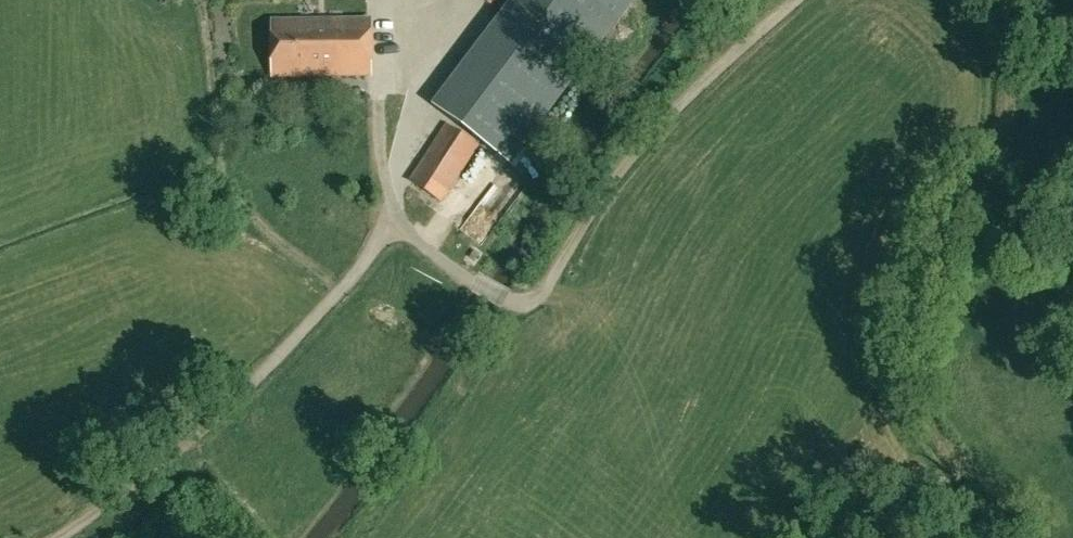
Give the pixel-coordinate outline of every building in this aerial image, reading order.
[(435,107),(510,165),(621,19),(596,0),(516,0),(435,107)] [(621,19),(636,0),(596,0),(621,19)] [(367,18),(276,19),(276,45),(322,46),(322,47),(322,75),(368,74),(367,18)] [(322,47),(276,45),(275,76),(322,75),(322,47)] [(388,79),(406,74),(402,61),(384,66),(388,79)] [(447,124),(410,180),(442,201),(478,145),(447,124)]
